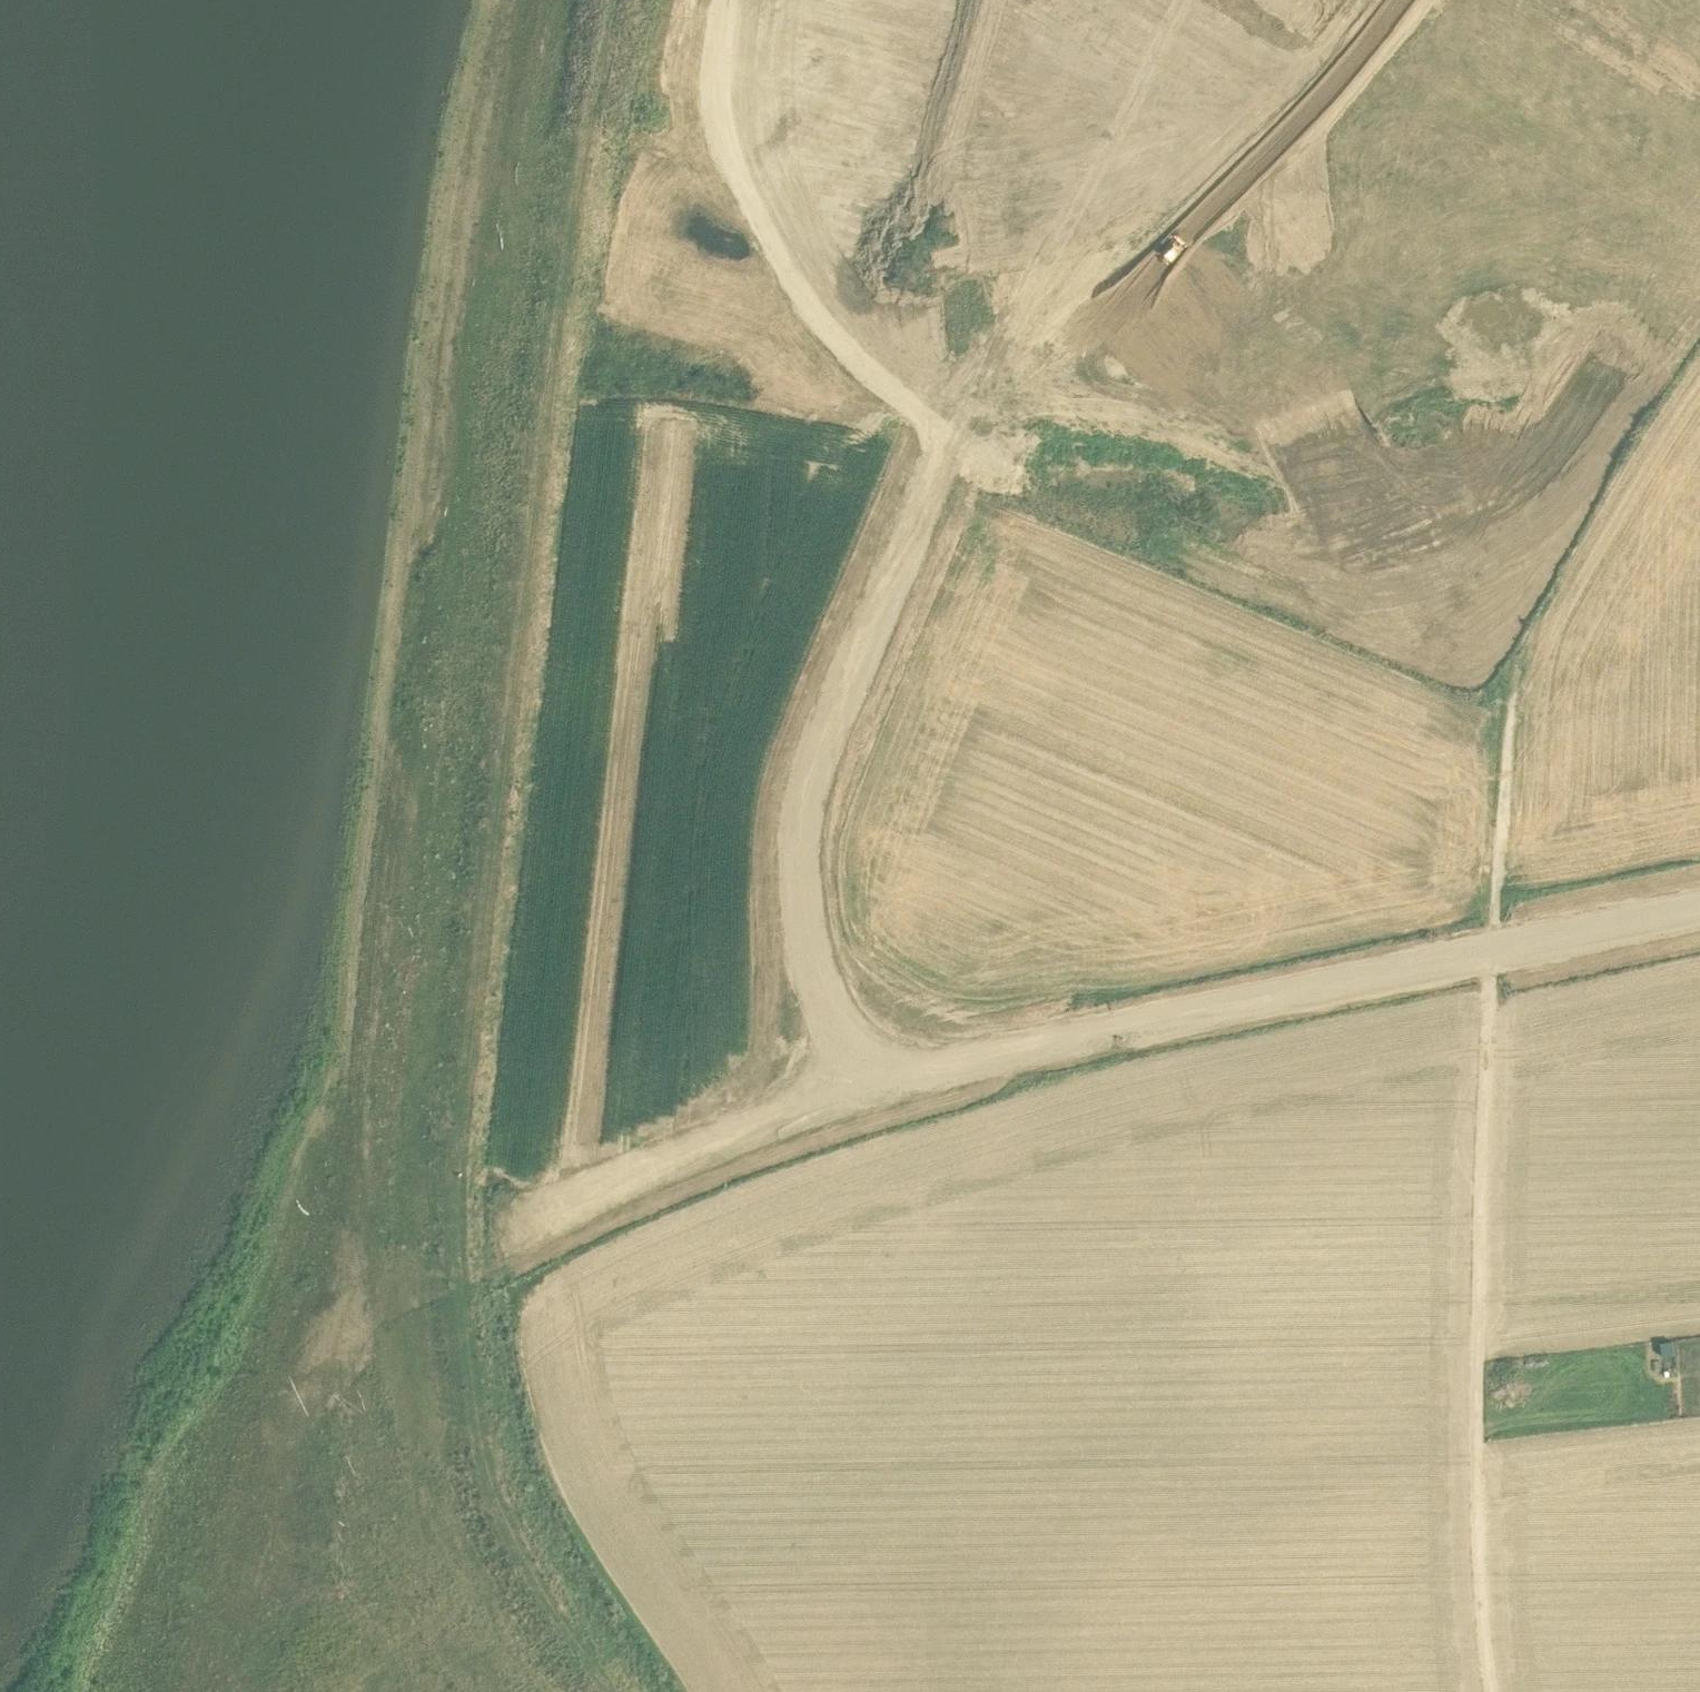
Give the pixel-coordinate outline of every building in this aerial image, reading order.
[(1659,1341),(1660,1356),(1675,1355),(1674,1340),(1659,1341)]
